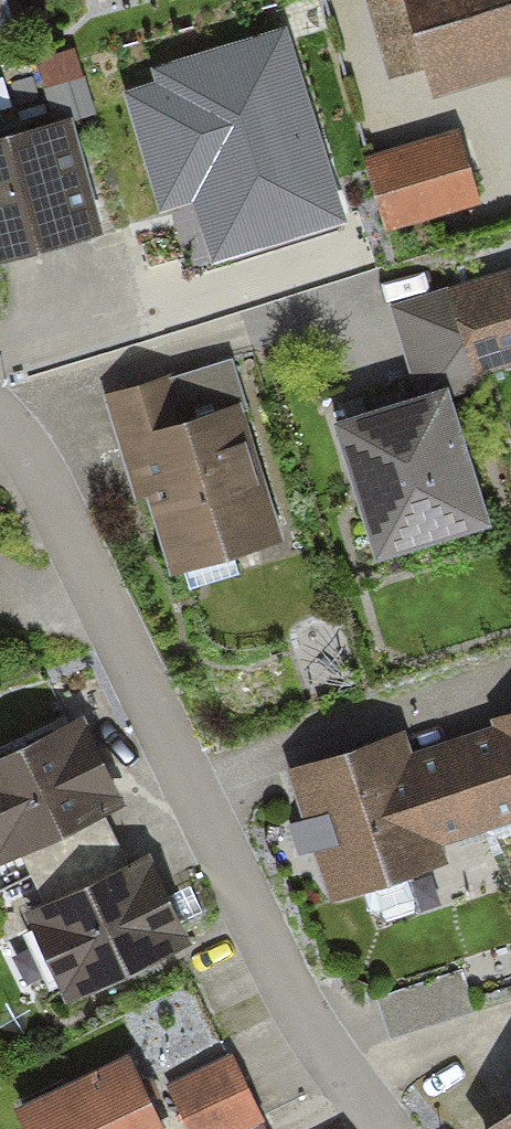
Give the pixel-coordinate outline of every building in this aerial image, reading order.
[(373,2),(397,84),(429,74),(436,98),(510,76),(510,0),(380,0),(373,2)] [(169,206),(189,270),(345,222),(284,26),(152,66),(156,81),(123,91),(159,209),(169,206)] [(0,142),(0,267),(102,240),(70,123),(0,142)] [(464,138),(373,161),(391,229),(481,205),(464,138)] [(403,306),(423,379),(458,370),(462,385),(510,372),(510,277),(403,306)] [(238,365),(108,400),(133,493),(148,489),(170,573),(286,542),(238,365)] [(442,395),(339,427),(380,561),(483,530),(442,395)] [(291,764),(329,893),(444,859),(440,846),(510,825),(510,715),(418,743),(414,727),(291,764)] [(0,753),(0,858),(28,846),(49,896),(18,909),(55,997),(189,941),(153,854),(126,865),(102,808),(124,799),(89,716),(0,753)] [(22,1100),(34,1128),(166,1128),(134,1053),(22,1100)] [(168,1081),(186,1128),(238,1128),(264,1120),(239,1054),(168,1081)] [(483,1128),(510,1128),(510,1108),(483,1128)]
